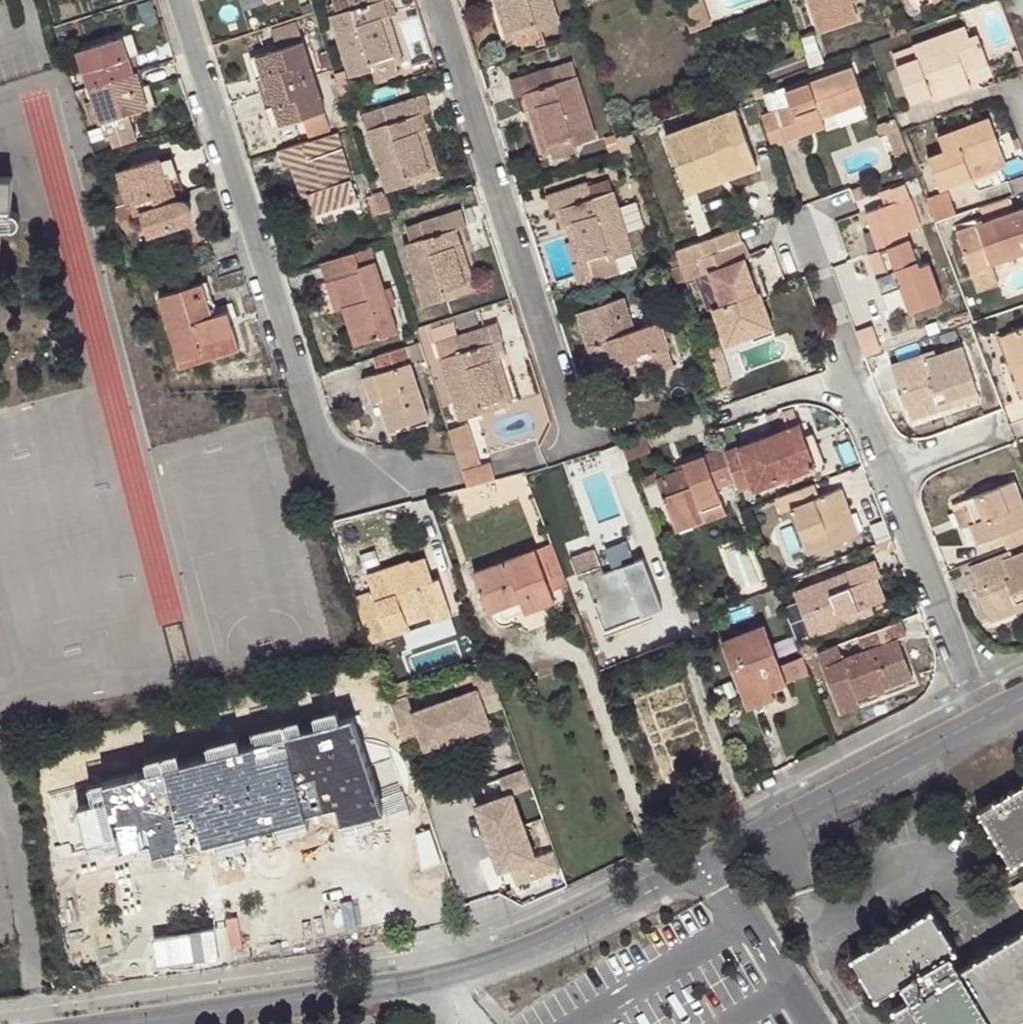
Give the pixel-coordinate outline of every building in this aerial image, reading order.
[(242,9),(240,0),(222,0),(226,14),(242,9)] [(397,62),(383,17),(391,16),(386,0),(347,0),(328,6),(352,77),(374,69),(378,81),(401,74),(397,62)] [(537,29),(535,22),(510,30),(500,0),(492,0),(504,39),(537,29)] [(537,29),(559,22),(552,0),(500,0),(510,30),(535,22),(537,29)] [(692,32),(711,26),(704,0),(698,0),(683,5),(692,32)] [(820,33),(858,21),(852,1),(851,0),(809,0),(820,33)] [(905,10),(886,16),(889,26),(908,21),(905,10)] [(383,17),(397,62),(405,59),(391,16),(383,17)] [(960,67),(984,58),(976,38),(967,41),(963,29),(911,48),(915,60),(893,68),(907,103),(929,96),(930,102),(951,95),(949,88),(966,83),(963,75),(960,67)] [(135,35),(129,37),(135,59),(142,57),(135,35)] [(89,87),(135,72),(132,60),(135,59),(129,37),(78,53),(89,87)] [(262,80),(266,93),(316,76),(305,42),(251,58),(258,82),(262,80)] [(987,67),(984,58),(960,67),(963,75),(987,67)] [(571,137),(573,143),(596,136),(571,59),(509,78),(514,94),(522,92),(528,110),(535,108),(547,145),(571,137)] [(798,131),(822,123),(821,119),(862,105),(850,70),(783,94),(788,109),(776,114),(786,144),(799,139),(798,131)] [(140,88),(135,72),(89,87),(93,102),(87,105),(92,122),(100,120),(101,125),(152,109),(145,86),(140,88)] [(316,76),(266,93),(270,107),(267,108),(273,129),(327,111),(316,76)] [(145,86),(152,109),(158,107),(151,85),(145,86)] [(388,191),(409,184),(407,177),(432,169),(420,131),(427,130),(421,113),(430,111),(425,94),(383,107),(389,123),(368,130),(388,191)] [(363,114),(368,130),(389,123),(383,107),(363,114)] [(541,152),(573,143),(571,137),(547,145),(535,108),(528,110),(541,152)] [(720,168),(725,180),(758,168),(739,110),(667,136),(682,181),(720,168)] [(966,167),(1001,154),(987,119),(935,138),(941,154),(925,161),(937,193),(971,181),(969,175),(966,167)] [(825,130),(822,123),(798,131),(799,139),(825,130)] [(407,177),(409,184),(441,174),(427,130),(420,131),(432,169),(407,177)] [(359,201),(337,132),(280,150),(286,170),(294,167),(302,191),(307,189),(310,197),(316,215),(359,201)] [(1004,162),(1001,154),(966,167),(969,175),(1004,162)] [(174,204),(182,202),(185,192),(174,158),(160,162),(170,193),(166,194),(169,206),(174,204)] [(186,204),(182,202),(174,204),(169,206),(166,194),(170,193),(160,162),(160,160),(119,172),(129,205),(133,204),(137,216),(142,215),(148,235),(182,224),(186,220),(190,215),(189,209),(186,204)] [(686,193),(725,180),(720,168),(682,181),(686,193)] [(2,266),(3,235),(16,236),(22,232),(24,229),(23,224),(21,220),(17,218),(11,217),(10,182),(0,181),(0,265),(2,266)] [(576,223),(593,280),(622,271),(617,256),(634,250),(614,190),(592,197),(587,181),(546,193),(551,211),(560,208),(566,227),(576,223)] [(307,189),(302,191),(304,199),(310,197),(307,189)] [(874,252),(881,272),(895,267),(902,285),(899,286),(909,313),(940,302),(927,263),(917,267),(906,231),(920,226),(910,198),(885,207),(884,205),(863,212),(871,231),(879,228),(887,248),(874,252)] [(977,208),(982,222),(953,232),(970,277),(991,269),(990,266),(1022,253),(1022,214),(1020,206),(1010,210),(1006,198),(977,208)] [(365,220),(359,201),(316,215),(321,233),(365,220)] [(423,303),(445,296),(444,290),(469,283),(456,246),(464,243),(459,227),(466,225),(461,208),(421,221),(426,236),(405,243),(423,303)] [(583,283),(593,280),(576,223),(566,227),(583,283)] [(749,258),(740,231),(676,252),(687,282),(711,273),(723,304),(715,307),(728,344),(755,334),(752,324),(772,317),(763,291),(757,293),(745,259),(749,258)] [(444,290),(445,296),(478,287),(464,243),(456,246),(469,283),(444,290)] [(374,247),(321,264),(328,285),(338,281),(356,345),(401,332),(394,308),(405,305),(398,285),(387,289),(374,247)] [(873,275),(881,272),(874,252),(865,255),(873,275)] [(995,277),(991,269),(970,277),(973,286),(995,277)] [(182,369),(238,352),(228,314),(213,317),(203,285),(162,297),(182,369)] [(657,362),(658,365),(660,374),(675,369),(660,322),(635,329),(623,335),(618,319),(630,315),(624,297),(579,313),(598,374),(638,361),(641,367),(657,362)] [(623,335),(635,329),(630,315),(618,319),(623,335)] [(776,326),(772,317),(752,324),(755,334),(776,326)] [(461,418),(483,411),(481,405),(505,396),(493,361),(501,358),(496,342),(503,340),(497,322),(458,335),(464,351),(442,359),(461,418)] [(1008,335),(1014,350),(1020,349),(1022,358),(1022,330),(1008,335)] [(1020,349),(1014,350),(1008,335),(1001,338),(1022,398),(1022,358),(1020,349)] [(431,419),(407,346),(375,356),(382,374),(365,380),(374,405),(383,402),(392,432),(431,419)] [(939,405),(979,391),(964,348),(938,357),(936,352),(894,366),(902,389),(899,390),(905,408),(909,407),(914,421),(942,412),(939,405)] [(481,405),(483,411),(515,401),(501,358),(493,361),(505,396),(481,405)] [(601,384),(658,365),(657,362),(641,367),(638,361),(598,374),(601,384)] [(981,398),(979,391),(939,405),(942,412),(981,398)] [(449,428),(458,456),(475,450),(468,423),(449,428)] [(756,492),(818,468),(806,438),(801,423),(739,446),(756,492)] [(806,438),(818,468),(827,464),(815,434),(806,438)] [(737,483),(724,449),(683,463),(685,470),(658,479),(674,522),(702,512),(705,523),(727,516),(718,489),(737,483)] [(821,498),(815,483),(776,499),(781,514),(791,510),(810,555),(853,538),(842,511),(851,508),(843,489),(821,498)] [(1022,543),(1022,498),(1017,483),(977,498),(986,521),(980,524),(988,543),(1005,537),(1009,549),(1022,543)] [(978,524),(980,524),(986,521),(977,498),(968,501),(978,524)] [(842,511),(853,538),(862,535),(851,508),(842,511)] [(678,533),(705,523),(702,512),(674,522),(678,533)] [(553,591),(570,585),(554,543),(475,573),(490,612),(523,599),(524,602),(553,591)] [(1022,602),(1022,554),(1014,558),(1014,554),(972,569),(981,590),(978,592),(985,611),(988,610),(994,623),(1021,612),(1018,604),(1022,602)] [(639,606),(644,617),(665,610),(647,560),(605,574),(603,565),(586,572),(603,620),(639,606)] [(356,600),(372,648),(390,642),(387,634),(409,627),(407,619),(429,612),(432,619),(453,611),(444,581),(437,583),(429,561),(413,567),(412,564),(369,579),(374,594),(356,600)] [(813,639),(846,627),(844,618),(874,607),(888,602),(879,577),(883,576),(877,561),(795,592),(813,639)] [(557,602),(553,591),(524,602),(528,613),(557,602)] [(607,631),(644,617),(639,606),(603,620),(607,631)] [(844,618),(846,627),(876,614),(874,607),(844,618)] [(456,619),(453,611),(432,619),(429,612),(407,619),(409,627),(387,634),(390,642),(456,619)] [(840,646),(820,653),(844,714),(863,707),(861,700),(913,679),(899,640),(907,637),(902,623),(861,638),(865,652),(845,659),(840,646)] [(746,701),(773,690),(787,686),(764,625),(738,634),(736,627),(720,633),(746,701)] [(479,693),(447,704),(459,739),(492,727),(481,698),(498,692),(489,667),(472,673),(479,693)] [(776,699),(773,690),(746,701),(749,709),(776,699)] [(459,739),(447,704),(416,716),(409,698),(390,705),(400,730),(416,724),(427,751),(459,739)] [(315,728),(340,722),(336,712),(312,717),(315,728)] [(148,772),(104,784),(108,801),(87,805),(79,807),(94,861),(122,854),(125,866),(140,861),(154,856),(157,868),(171,865),(188,860),(218,852),(250,843),(279,835),(309,827),(306,817),(331,810),(337,828),(367,818),(379,814),(362,756),(352,719),(340,722),(315,728),(300,732),(253,745),(240,748),(209,756),(179,764),(148,772)] [(253,745),(300,732),(298,720),(251,733),(253,745)] [(209,756),(240,748),(237,736),(207,745),(209,756)] [(148,772),(179,764),(178,752),(145,761),(148,772)] [(525,769),(519,752),(493,761),(499,777),(469,787),(481,820),(517,807),(506,775),(525,769)] [(108,801),(104,784),(83,790),(87,805),(108,801)] [(979,810),(1013,866),(1022,860),(1022,784),(979,810)] [(517,807),(481,820),(493,852),(523,841),(529,859),(555,850),(548,832),(529,839),(517,807)] [(369,828),(367,818),(337,828),(340,836),(369,828)] [(311,837),(309,827),(279,835),(282,846),(311,837)] [(253,853),(250,843),(218,852),(220,864),(253,853)] [(122,854),(94,861),(95,868),(115,869),(125,866),(122,854)] [(154,856),(140,861),(141,866),(157,868),(154,856)] [(190,869),(188,860),(171,865),(173,871),(190,869)] [(905,1023),(1022,1023),(1022,930),(961,967),(952,952),(958,949),(933,909),(853,956),(877,997),(901,983),(911,998),(896,1007),(905,1023)]
